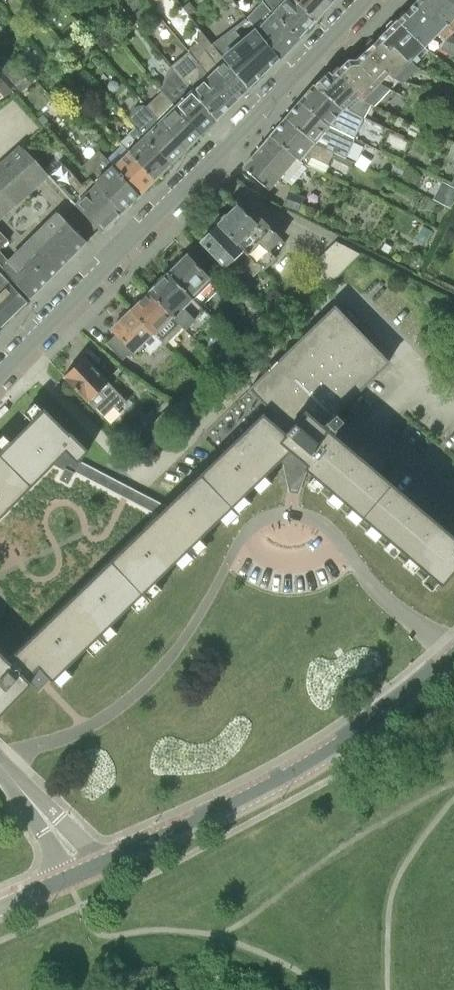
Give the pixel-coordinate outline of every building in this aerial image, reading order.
[(315,19),(297,0),(269,0),(266,3),(274,12),(298,39),(299,37),(315,19)] [(332,1),(331,0),(297,0),(315,19),(332,1)] [(453,28),(453,0),(418,0),(415,3),(431,16),(430,16),(439,25),(444,19),(453,28)] [(131,17),(137,25),(155,9),(148,2),(131,17)] [(104,15),(110,24),(126,10),(120,3),(104,15)] [(453,32),(453,28),(444,19),(439,25),(430,16),(431,16),(415,3),(411,8),(410,7),(399,18),(426,46),(438,33),(444,41),(453,32)] [(279,58),(298,39),(274,12),(257,29),(279,58)] [(417,54),(426,46),(399,18),(398,19),(396,21),(396,20),(392,20),(387,24),(387,28),(388,29),(384,34),(415,65),(421,58),(417,54)] [(76,55),(90,43),(83,34),(85,32),(80,26),(71,33),(76,39),(62,50),(65,54),(71,49),(76,55)] [(248,89),(213,46),(199,27),(195,40),(197,43),(188,50),(189,51),(232,104),(248,89)] [(248,89),(279,58),(257,29),(255,27),(243,38),(234,29),(213,46),(248,89)] [(444,41),(439,48),(453,56),(453,32),(444,41)] [(418,68),(415,65),(384,34),(378,40),(377,39),(373,39),(368,43),(368,47),(369,48),(357,60),(390,91),(399,80),(404,82),(418,68)] [(216,120),(232,104),(189,51),(172,66),(184,80),(216,120)] [(375,106),(390,91),(357,60),(349,60),(339,69),(342,72),(339,74),(365,101),(370,104),(375,106)] [(364,117),(370,104),(365,101),(339,74),(335,79),(328,72),(315,83),(342,106),(358,115),(364,117)] [(2,96),(11,88),(2,77),(0,79),(0,98),(2,96)] [(202,134),(216,120),(184,80),(168,96),(164,91),(162,93),(202,134)] [(364,117),(358,115),(342,106),(315,83),(301,99),(330,125),(355,137),(364,117)] [(186,149),(202,134),(162,93),(148,105),(146,104),(144,104),(142,104),(186,149)] [(354,138),(355,137),(330,125),(301,99),(286,117),(317,142),(335,152),(346,157),(350,150),(356,138),(354,138)] [(172,163),(186,149),(142,104),(141,104),(139,105),(137,106),(136,107),(134,108),(133,111),(132,112),(131,114),(131,115),(131,117),(131,119),(131,121),(136,126),(136,127),(172,163)] [(329,164),(333,157),(335,152),(317,142),(286,117),(272,134),(302,158),(310,165),(324,172),(325,170),(328,164),(329,164)] [(155,179),(172,163),(136,127),(120,142),(128,151),(155,179)] [(292,185),(310,165),(302,158),(272,134),(243,168),(270,190),(282,176),(292,185)] [(48,175),(22,147),(0,167),(0,219),(48,175)] [(139,194),(155,179),(128,151),(113,165),(139,194)] [(346,157),(335,152),(333,157),(352,166),(354,161),(346,157)] [(122,211),(139,194),(113,165),(103,155),(95,162),(90,158),(82,166),(92,177),(122,211)] [(122,211),(92,177),(84,184),(64,162),(49,176),(75,205),(102,232),(122,212),(122,211)] [(218,224),(262,269),(264,271),(277,258),(274,254),(285,243),(262,218),(257,222),(238,204),(218,224)] [(61,268),(88,241),(59,212),(47,224),(32,239),(10,260),(0,250),(0,264),(30,299),(61,268)] [(254,276),(262,269),(218,224),(201,241),(233,273),(243,264),(254,276)] [(9,240),(0,231),(0,249),(9,240)] [(327,249),(345,268),(346,266),(360,253),(336,241),(327,249)] [(327,249),(319,258),(337,276),(345,268),(327,249)] [(168,273),(198,303),(217,285),(187,255),(168,273)] [(309,268),(327,286),(337,276),(319,258),(309,268)] [(3,325),(28,301),(5,276),(0,271),(0,328),(3,325)] [(202,307),(198,303),(168,273),(150,292),(183,327),(186,330),(196,319),(193,316),(202,307)] [(131,310),(154,334),(166,346),(167,346),(172,351),(180,344),(174,339),(174,338),(173,337),(183,327),(150,292),(131,310)] [(219,519),(291,450),(308,464),(305,467),(442,584),(453,570),(453,534),(453,536),(323,425),(389,362),(335,306),(250,388),(276,414),(271,421),(263,414),(9,661),(0,653),(0,714),(31,682),(27,678),(38,666),(52,679),(219,519)] [(143,345),(154,334),(131,310),(112,329),(138,355),(146,347),(143,345)] [(109,382),(84,357),(64,376),(96,410),(107,399),(116,408),(125,399),(109,382)] [(51,465),(64,471),(59,481),(69,486),(80,464),(77,461),(88,450),(70,433),(69,434),(44,409),(0,453),(0,517),(51,465)]
